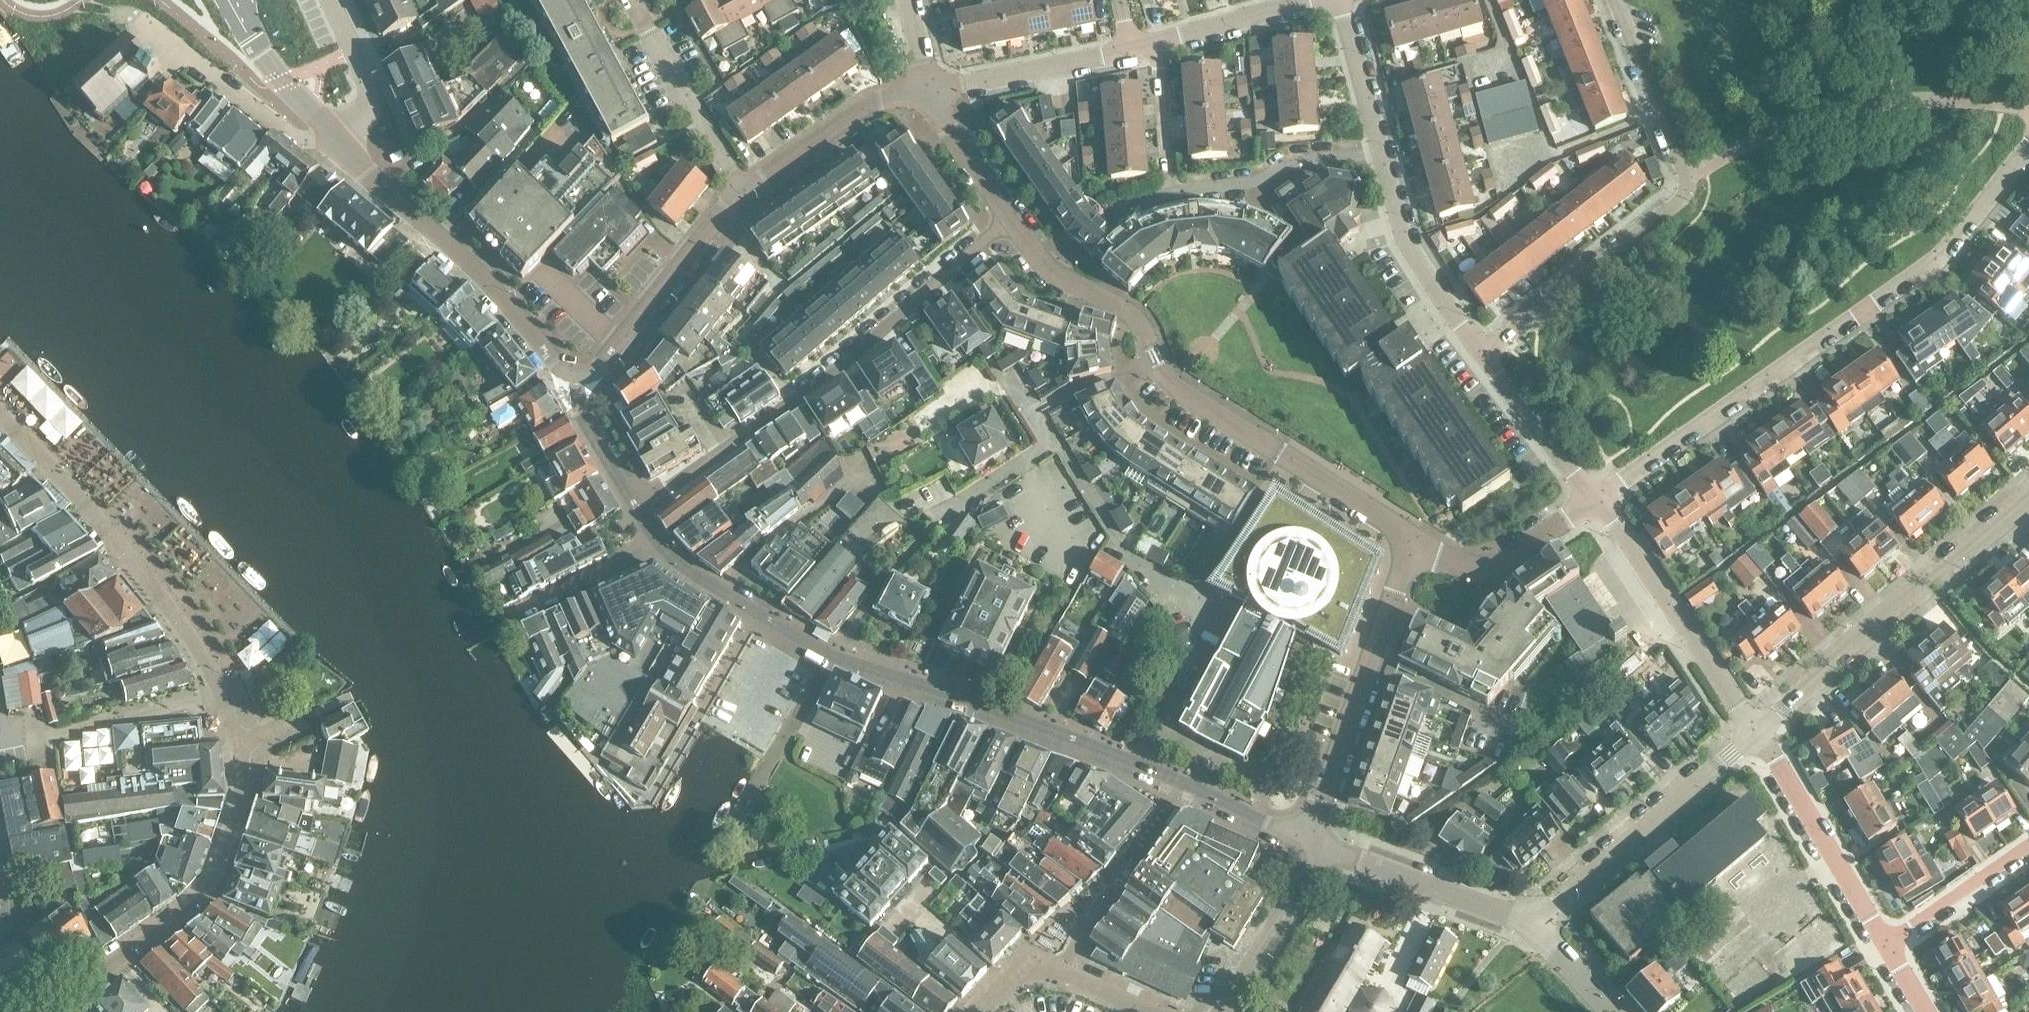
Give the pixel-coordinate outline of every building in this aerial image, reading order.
[(371,9),(391,0),(367,0),(371,9)] [(371,9),(384,37),(418,21),(424,30),(467,0),(391,0),(371,9)] [(485,26),(505,15),(496,0),(471,0),(485,26)] [(657,142),(647,124),(650,122),(642,108),(641,108),(625,78),(626,77),(611,50),(610,51),(584,2),(585,1),(584,0),(536,0),(538,4),(533,6),(538,14),(542,12),(560,44),(550,50),(555,60),(566,54),(579,80),(574,82),(579,90),(583,88),(613,142),(624,136),(631,150),(620,156),(623,161),(657,142)] [(735,59),(742,55),(713,0),(710,0),(687,12),(693,22),(691,23),(699,37),(700,36),(702,40),(714,34),(723,51),(729,48),(735,59)] [(744,40),(749,37),(740,20),(751,13),(744,0),(713,0),(742,55),(750,50),(744,40)] [(777,22),(783,32),(791,28),(776,0),(744,0),(751,13),(752,14),(763,7),(772,24),(777,22)] [(799,10),(793,0),(776,0),(791,28),(799,24),(793,13),(799,10)] [(1045,0),(1039,0),(1023,3),(1030,37),(1051,32),(1045,0)] [(1051,32),(1073,28),(1067,0),(1045,0),(1051,32)] [(1073,28),(1095,23),(1090,0),(1067,0),(1073,28)] [(1452,0),(1439,0),(1430,3),(1439,35),(1460,29),(1452,0)] [(1460,29),(1482,23),(1476,0),(1452,0),(1460,29)] [(1549,12),(1578,0),(1544,0),(1549,12)] [(1588,23),(1579,0),(1578,0),(1549,12),(1558,35),(1588,23)] [(1030,37),(1023,3),(1001,8),(1008,41),(1030,37)] [(1430,3),(1409,8),(1418,41),(1439,35),(1430,3)] [(1001,8),(979,12),(986,46),(1008,41),(1001,8)] [(1418,41),(1409,8),(1387,15),(1396,47),(1418,41)] [(1508,28),(1518,24),(1513,11),(1503,15),(1508,28)] [(964,50),(986,46),(979,12),(957,17),(964,50)] [(1598,46),(1588,23),(1558,35),(1568,58),(1598,46)] [(812,24),(804,30),(810,38),(818,32),(812,24)] [(1524,38),(1518,24),(1508,28),(1514,42),(1524,38)] [(1489,27),(1478,31),(1484,53),(1496,49),(1489,27)] [(810,38),(804,30),(796,36),(801,44),(810,38)] [(821,50),(840,78),(859,65),(839,37),(821,50)] [(78,86),(73,101),(91,120),(106,115),(121,121),(138,104),(161,75),(147,60),(148,59),(138,49),(126,39),(78,86)] [(485,96),(521,62),(499,39),(448,87),(444,89),(459,122),(464,120),(462,118),(485,96)] [(1280,64),(1313,61),(1311,39),(1289,41),(1278,41),(1280,64)] [(1474,45),(1465,47),(1468,57),(1477,55),(1474,45)] [(1607,69),(1598,46),(1568,58),(1577,81),(1607,69)] [(1468,57),(1465,47),(1456,50),(1458,60),(1468,57)] [(776,48),(768,54),(774,62),(782,56),(776,48)] [(840,78),(821,50),(803,63),(822,90),(840,78)] [(403,108),(438,91),(421,53),(385,69),(403,108)] [(774,62),(768,54),(760,59),(765,68),(774,62)] [(1431,57),(1423,59),(1426,69),(1434,67),(1431,57)] [(1250,67),(1261,66),(1260,58),(1250,59),(1250,67)] [(1527,74),(1536,71),(1531,58),(1522,62),(1527,74)] [(1244,59),(1234,60),(1236,73),(1245,72),(1244,59)] [(1426,69),(1423,59),(1413,62),(1416,72),(1426,69)] [(1282,86),(1315,83),(1313,61),(1280,64),(1282,86)] [(803,63),(785,76),(804,103),(822,90),(803,63)] [(1187,91),(1221,88),(1219,66),(1185,69),(1187,91)] [(1262,78),(1261,66),(1250,67),(1251,79),(1262,78)] [(1577,81),(1586,104),(1616,92),(1607,69),(1577,81)] [(1541,85),(1536,71),(1527,74),(1532,88),(1541,85)] [(741,74),(733,80),(738,88),(747,82),(741,74)] [(161,75),(138,104),(152,116),(150,120),(158,127),(164,125),(176,135),(188,120),(191,123),(212,95),(206,90),(201,96),(197,93),(191,101),(186,97),(184,91),(178,87),(174,88),(172,86),(161,75)] [(767,88),(786,116),(804,103),(785,76),(767,88)] [(1237,87),(1248,86),(1247,78),(1237,79),(1237,87)] [(1405,87),(1411,109),(1444,100),(1438,78),(1405,87)] [(738,88),(733,80),(725,86),(730,94),(738,88)] [(1283,108),(1317,105),(1315,83),(1282,86),(1283,108)] [(1526,83),(1513,86),(1519,110),(1532,107),(1526,83)] [(1107,111),(1141,108),(1139,85),(1105,88),(1107,111)] [(1249,98),(1248,86),(1237,87),(1238,99),(1249,98)] [(1458,88),(1460,96),(1470,93),(1468,86),(1458,88)] [(1519,110),(1513,86),(1502,89),(1507,113),(1519,110)] [(768,129),(786,116),(767,88),(749,101),(768,129)] [(1189,113),(1223,110),(1221,88),(1187,91),(1189,113)] [(444,89),(438,91),(403,108),(419,141),(459,122),(444,89)] [(1507,113),(1502,89),(1490,93),(1496,116),(1507,113)] [(1626,116),(1616,92),(1586,104),(1596,128),(1626,116)] [(535,123),(503,93),(497,99),(468,130),(477,139),(453,165),(444,157),(422,180),(446,202),(467,179),(470,182),(468,184),(472,189),(475,186),(477,187),(515,147),(514,146),(535,123)] [(1470,93),(1460,96),(1463,106),(1473,104),(1470,93)] [(1496,116),(1490,93),(1477,96),(1483,119),(1496,116)] [(191,123),(186,128),(213,150),(239,116),(212,95),(191,123)] [(1051,96),(1039,99),(1041,111),(1053,108),(1051,96)] [(554,98),(546,107),(556,115),(564,106),(554,98)] [(1450,121),(1444,100),(1411,109),(1417,130),(1450,121)] [(750,142),(768,129),(749,101),(730,114),(750,142)] [(1255,110),(1266,110),(1265,102),(1255,102),(1255,110)] [(1078,114),(1089,113),(1089,104),(1078,105),(1078,114)] [(1319,128),(1317,105),(1283,108),(1285,131),(1319,128)] [(1545,121),(1555,117),(1550,105),(1541,109),(1545,121)] [(998,136),(1023,118),(1015,107),(1006,113),(1002,108),(986,119),(998,136)] [(1519,110),(1525,133),(1538,130),(1532,107),(1519,110)] [(1053,108),(1041,111),(1043,123),(1056,120),(1053,108)] [(1107,111),(1109,133),(1143,130),(1141,108),(1107,111)] [(1191,135),(1225,132),(1223,110),(1189,113),(1191,135)] [(1266,121),(1266,110),(1255,110),(1256,121),(1266,121)] [(1507,113),(1513,136),(1525,133),(1519,110),(1507,113)] [(1090,124),(1089,113),(1078,114),(1079,125),(1090,124)] [(1513,136),(1507,113),(1496,116),(1502,139),(1513,136)] [(239,116),(213,150),(222,156),(217,161),(223,165),(227,161),(240,171),(266,137),(239,116)] [(1489,142),(1502,139),(1496,116),(1483,119),(1489,142)] [(1561,131),(1555,117),(1545,121),(1551,135),(1561,131)] [(1023,118),(998,136),(1009,152),(1034,134),(1023,118)] [(724,120),(718,123),(724,132),(729,128),(724,120)] [(1241,130),(1252,129),(1251,121),(1241,122),(1241,130)] [(1455,143),(1450,121),(1417,130),(1423,151),(1455,143)] [(1076,138),(1075,122),(1060,123),(1062,139),(1076,138)] [(1469,131),(1471,138),(1481,136),(1479,128),(1469,131)] [(1252,140),(1252,129),(1241,130),(1242,141),(1252,140)] [(1111,155),(1145,152),(1143,130),(1109,133),(1111,155)] [(889,169),(917,150),(903,131),(875,150),(889,169)] [(691,132),(683,136),(686,142),(694,138),(691,132)] [(1227,154),(1225,132),(1191,135),(1194,157),(1227,154)] [(1034,134),(1009,152),(1021,168),(1045,150),(1034,134)] [(219,194),(216,198),(219,201),(223,204),(235,190),(244,179),(249,183),(262,169),(271,177),(273,175),(274,174),(278,174),(282,170),(282,171),(299,153),(274,135),(269,140),(259,150),(241,172),(239,175),(238,174),(219,194)] [(1481,136),(1471,138),(1474,149),(1485,146),(1481,136)] [(562,174),(546,160),(529,179),(513,165),(466,218),(476,226),(504,254),(501,256),(522,277),(550,249),(574,224),(580,218),(604,192),(622,176),(615,166),(604,151),(594,138),(562,174)] [(1274,139),(1261,140),(1262,151),(1275,150),(1274,139)] [(1428,173),(1461,164),(1455,143),(1423,151),(1428,173)] [(1602,144),(1589,150),(1593,159),(1606,154),(1602,144)] [(609,149),(604,151),(615,166),(617,164),(609,149)] [(902,188),(930,168),(917,150),(889,169),(902,188)] [(1032,184),(1057,166),(1045,150),(1021,168),(1032,184)] [(1593,159),(1589,150),(1576,155),(1580,165),(1593,159)] [(640,158),(646,169),(658,162),(653,151),(640,158)] [(1147,175),(1145,152),(1111,155),(1113,178),(1147,175)] [(285,190),(269,210),(278,217),(294,199),(297,196),(298,197),(320,169),(318,167),(299,153),(282,171),(286,174),(277,184),(285,190)] [(831,168),(854,200),(876,185),(853,153),(831,168)] [(1094,168),(1094,157),(1083,158),(1084,169),(1094,168)] [(633,176),(646,169),(640,158),(627,165),(633,176)] [(1605,174),(1625,200),(1645,184),(1625,158),(1605,174)] [(1434,194),(1467,185),(1461,164),(1428,173),(1434,194)] [(153,165),(145,174),(151,179),(159,169),(153,165)] [(667,185),(692,204),(708,185),(684,165),(667,185)] [(1541,173),(1548,182),(1558,174),(1552,165),(1541,173)] [(1043,200),(1068,182),(1057,166),(1032,184),(1043,200)] [(1658,166),(1647,170),(1652,182),(1663,178),(1658,166)] [(831,168),(810,183),(833,216),(854,200),(831,168)] [(915,207),(943,187),(930,168),(902,188),(915,207)] [(320,169),(298,197),(319,214),(380,264),(386,270),(410,244),(404,239),(378,217),(341,187),(320,169)] [(1481,174),(1483,181),(1493,178),(1491,171),(1481,174)] [(1393,341),(1329,250),(1357,231),(1350,221),(1357,216),(1361,194),(1364,192),(1351,174),(1349,176),(1326,172),(1319,177),(1306,175),(1277,195),(1282,202),(1272,209),(1280,221),(1290,214),(1313,247),(1307,252),(1276,273),(1284,285),(1287,292),(1292,291),(1296,296),(1294,298),(1298,308),(1303,306),(1307,311),(1305,313),(1309,323),(1313,322),(1317,328),(1316,329),(1320,339),(1324,336),(1329,344),(1326,346),(1332,354),(1335,353),(1340,359),(1338,360),(1342,370),(1345,368),(1350,375),(1348,376),(1350,379),(1360,372),(1365,378),(1362,379),(1366,389),(1370,386),(1376,394),(1374,396),(1377,405),(1381,403),(1387,411),(1385,412),(1388,422),(1393,419),(1398,426),(1396,427),(1400,437),(1403,435),(1408,442),(1407,443),(1410,453),(1414,450),(1419,458),(1418,459),(1421,467),(1426,467),(1430,473),(1428,474),(1431,483),(1436,482),(1441,489),(1439,490),(1443,500),(1447,498),(1451,505),(1449,506),(1450,508),(1456,504),(1462,513),(1510,480),(1509,478),(1504,482),(1414,352),(1418,349),(1408,335),(1399,340),(1397,338),(1393,341)] [(1537,191),(1548,182),(1541,173),(1530,182),(1537,191)] [(1585,189),(1605,215),(1625,200),(1605,174),(1585,189)] [(1493,178),(1483,181),(1486,192),(1496,189),(1493,178)] [(1074,190),(1068,182),(1043,200),(1055,216),(1084,196),(1087,193),(1081,185),(1074,190)] [(810,183),(788,198),(811,231),(833,216),(810,183)] [(676,224),(692,204),(667,185),(651,205),(676,224)] [(1467,185),(1434,194),(1440,216),(1473,207),(1467,185)] [(929,225),(956,206),(943,187),(915,207),(929,225)] [(608,196),(604,192),(580,218),(619,255),(632,242),(635,246),(646,235),(632,221),(641,212),(616,188),(608,196)] [(1585,230),(1605,215),(1585,189),(1565,204),(1585,230)] [(1087,200),(1084,196),(1055,216),(1072,238),(1085,250),(1107,229),(1106,222),(1106,216),(1104,212),(1103,210),(1099,205),(1093,201),(1087,200)] [(1502,204),(1508,212),(1518,204),(1512,196),(1502,204)] [(853,220),(857,225),(885,202),(880,197),(853,220)] [(790,246),(811,231),(788,198),(767,213),(790,246)] [(1496,222),(1508,212),(1502,204),(1490,213),(1496,222)] [(1545,220),(1565,245),(1585,230),(1565,204),(1545,220)] [(237,205),(230,213),(235,218),(243,209),(237,205)] [(970,225),(956,206),(929,225),(942,245),(970,225)] [(888,207),(882,212),(890,221),(896,216),(888,207)] [(1107,229),(1085,250),(1094,258),(1095,256),(1106,265),(1102,270),(1122,287),(1134,273),(1140,278),(1138,279),(1139,280),(1142,277),(1141,277),(1158,263),(1156,254),(1169,250),(1172,259),(1188,254),(1188,255),(1201,253),(1201,252),(1218,254),(1218,245),(1232,247),(1231,256),(1264,272),(1292,236),(1270,222),(1246,212),(1245,217),(1222,212),(1198,211),(1183,213),(1160,218),(1138,228),(1135,223),(1116,236),(1107,229)] [(267,212),(258,221),(266,228),(274,219),(267,212)] [(768,261),(790,246),(767,213),(745,228),(768,261)] [(878,216),(850,238),(855,244),(882,221),(878,216)] [(580,218),(574,224),(550,249),(551,250),(553,248),(569,264),(565,268),(573,275),(588,260),(602,273),(619,255),(580,218)] [(1545,261),(1565,245),(1545,220),(1525,235),(1545,261)] [(1473,222),(1459,226),(1462,236),(1476,233),(1473,222)] [(2028,242),(2028,227),(2026,230),(2017,223),(2009,233),(2026,246),(2028,242)] [(1462,236),(1459,226),(1446,230),(1448,240),(1462,236)] [(842,229),(815,251),(819,257),(846,234),(842,229)] [(858,263),(885,293),(919,264),(910,254),(915,250),(899,231),(894,235),(892,233),(858,263)] [(1545,261),(1525,235),(1505,250),(1525,276),(1545,261)] [(2028,287),(2028,258),(2015,247),(2010,253),(2001,246),(1988,262),(2025,292),(2028,287)] [(808,274),(813,280),(842,255),(838,249),(808,274)] [(1505,250),(1485,265),(1505,291),(1525,276),(1505,250)] [(819,257),(815,251),(787,274),(792,279),(819,257)] [(729,253),(705,281),(714,288),(735,305),(747,314),(751,309),(756,313),(767,298),(763,295),(770,286),(729,253)] [(409,282),(421,296),(444,275),(431,262),(409,282)] [(2025,292),(1988,262),(1974,278),(1983,285),(1978,292),(2005,316),(2025,292)] [(858,263),(824,292),(850,323),(885,293),(858,263)] [(975,311),(982,305),(1008,283),(992,264),(961,291),(975,311)] [(1485,307),(1505,291),(1485,265),(1465,281),(1485,307)] [(791,298),(813,280),(808,274),(786,293),(784,295),(789,300),(791,298)] [(444,275),(421,296),(417,299),(425,308),(431,304),(439,313),(462,291),(444,275)] [(726,315),(735,305),(714,288),(705,281),(685,307),(723,338),(735,323),(726,315)] [(1020,298),(1008,283),(982,305),(995,319),(1020,298)] [(401,290),(395,296),(398,300),(405,295),(401,290)] [(472,301),(462,291),(439,313),(437,315),(447,327),(450,324),(458,333),(453,337),(461,346),(466,342),(473,350),(476,348),(497,331),(472,301)] [(850,323),(824,292),(792,320),(818,351),(850,323)] [(1954,299),(1935,312),(1956,341),(1973,366),(1982,360),(1970,343),(1992,318),(1966,296),(1956,302),(1954,299)] [(1024,302),(1020,298),(995,319),(1003,329),(1001,333),(1016,339),(1029,304),(1024,302)] [(952,299),(927,316),(953,353),(961,347),(967,355),(991,338),(972,312),(965,317),(952,299)] [(781,308),(777,302),(753,327),(758,332),(781,308)] [(1046,309),(1029,304),(1016,339),(1033,345),(1034,341),(1046,309)] [(642,360),(648,365),(668,393),(687,377),(719,360),(723,368),(744,357),(722,340),(723,338),(685,307),(656,342),(642,360)] [(1082,322),(1046,309),(1034,341),(1065,353),(1067,365),(1110,356),(1108,343),(1110,337),(1111,334),(1106,333),(1109,323),(1083,316),(1082,322)] [(1935,312),(1918,324),(1938,354),(1956,341),(1935,312)] [(786,378),(818,351),(792,320),(760,347),(786,378)] [(1945,363),(1938,354),(1918,324),(1899,337),(1906,348),(1896,355),(1916,383),(1945,363)] [(494,417),(514,404),(520,399),(517,395),(537,379),(497,331),(476,348),(477,349),(473,352),(481,361),(485,357),(506,382),(479,397),(487,411),(489,410),(494,417)] [(916,331),(906,337),(915,350),(924,344),(916,331)] [(933,380),(915,353),(905,360),(895,344),(859,368),(878,397),(914,373),(923,387),(933,380)] [(987,344),(980,348),(987,359),(994,355),(987,344)] [(2028,349),(2027,348),(2020,354),(2028,365),(2028,350),(2028,349)] [(1020,352),(998,365),(1003,372),(1024,359),(1020,352)] [(1878,352),(1859,365),(1879,395),(1898,382),(1878,352)] [(1111,371),(1110,356),(1067,365),(1068,373),(1055,382),(1060,389),(1070,383),(1069,381),(1111,371)] [(95,460),(109,448),(30,363),(2,389),(22,410),(24,408),(59,445),(71,434),(95,460)] [(668,393),(648,365),(616,390),(631,410),(662,386),(668,393)] [(1861,407),(1879,395),(1859,365),(1841,378),(1861,407)] [(739,419),(742,423),(780,397),(765,375),(759,366),(737,381),(737,380),(706,402),(724,429),(739,419)] [(2001,366),(1993,374),(2007,390),(2015,383),(2001,366)] [(1037,370),(1029,375),(1038,389),(1046,385),(1037,370)] [(722,371),(709,380),(717,392),(730,383),(722,371)] [(1963,371),(1951,380),(1958,391),(1970,382),(1963,371)] [(1861,407),(1841,378),(1822,391),(1842,420),(1861,407)] [(535,436),(562,415),(537,379),(517,395),(520,399),(514,404),(534,436),(535,436)] [(1982,381),(1975,386),(1982,393),(1988,389),(1982,381)] [(825,429),(860,406),(868,418),(876,413),(862,393),(852,399),(841,382),(808,404),(825,429)] [(1088,424),(1124,400),(1116,384),(1076,400),(1069,404),(1072,411),(1080,408),(1088,424)] [(1982,393),(1975,386),(1959,398),(1964,406),(1982,393)] [(1921,416),(1932,409),(1919,391),(1909,398),(1921,416)] [(638,458),(680,433),(658,396),(621,419),(632,437),(628,440),(638,458)] [(2023,441),(2028,436),(2028,412),(2019,399),(2007,409),(2002,403),(1995,409),(1996,409),(2001,415),(2023,441)] [(1125,401),(1124,400),(1088,424),(1090,426),(1105,445),(1137,415),(1125,401)] [(1802,406),(1783,420),(1803,448),(1822,435),(1802,406)] [(473,407),(463,412),(467,420),(477,415),(473,407)] [(791,414),(810,441),(821,434),(802,407),(791,414)] [(373,408),(368,413),(373,419),(378,414),(373,408)] [(2005,456),(2023,441),(2001,415),(1996,409),(1990,414),(1995,420),(1983,430),(2005,456)] [(963,428),(963,429),(959,432),(967,445),(962,448),(974,469),(1008,450),(1000,437),(1005,434),(992,413),(970,425),(968,425),(963,428)] [(1938,413),(1926,423),(1937,436),(1945,429),(1949,426),(1938,413)] [(1140,419),(1137,415),(1105,445),(1108,448),(1129,464),(1153,430),(1140,419)] [(1914,422),(1909,415),(1899,422),(1904,429),(1914,422)] [(483,416),(475,421),(478,427),(487,421),(483,416)] [(774,427),(794,455),(801,450),(797,444),(806,438),(791,416),(774,427)] [(565,420),(535,436),(534,436),(532,437),(542,454),(521,466),(525,473),(545,461),(578,442),(565,420)] [(1803,448),(1783,420),(1765,432),(1785,461),(1803,448)] [(1897,421),(1885,429),(1892,438),(1903,430),(1897,421)] [(756,439),(772,462),(778,458),(782,455),(786,461),(794,455),(774,427),(756,439)] [(680,434),(680,433),(638,458),(643,465),(641,465),(651,481),(702,451),(689,429),(680,434)] [(1937,436),(1936,436),(1975,481),(1993,466),(1971,442),(1962,450),(1945,429),(1937,436)] [(1173,442),(1153,430),(1129,464),(1131,466),(1150,478),(1173,442)] [(1785,461),(1765,432),(1746,445),(1752,453),(1741,461),(1761,489),(1773,481),(1768,473),(1785,461)] [(1900,441),(1917,462),(1926,456),(1910,434),(1900,441)] [(8,489),(11,491),(26,477),(25,477),(34,468),(0,435),(0,494),(8,489)] [(1975,481),(1936,436),(1928,443),(1946,464),(1936,472),(1958,497),(1975,481)] [(824,438),(785,471),(780,474),(770,481),(765,484),(775,500),(791,489),(800,510),(801,510),(811,501),(814,504),(845,477),(842,472),(824,439),(824,438)] [(751,443),(750,443),(757,452),(762,449),(756,439),(751,443)] [(1906,471),(1917,462),(1900,441),(1889,449),(1906,471)] [(555,503),(570,495),(599,478),(578,442),(545,461),(554,476),(544,482),(555,503)] [(1166,499),(1195,453),(1194,453),(1193,454),(1173,442),(1150,478),(1145,486),(1166,499)] [(750,443),(747,446),(751,452),(763,469),(762,470),(751,477),(759,489),(765,484),(770,481),(780,474),(772,463),(772,462),(762,449),(757,452),(750,443)] [(1860,448),(1852,454),(1858,462),(1866,456),(1860,448)] [(762,470),(763,469),(751,452),(708,483),(706,480),(657,516),(671,534),(714,503),(751,477),(762,470)] [(117,453),(99,462),(112,490),(130,482),(117,453)] [(1166,499),(1186,512),(1216,466),(1195,453),(1166,499)] [(1098,469),(1093,462),(1082,469),(1087,476),(1098,469)] [(1703,475),(1730,512),(1756,493),(1736,464),(1728,470),(1722,462),(1703,475)] [(1816,469),(1826,482),(1831,479),(1821,465),(1816,469)] [(1207,525),(1237,479),(1216,466),(1186,512),(1207,525)] [(1102,476),(1098,469),(1087,476),(1091,483),(1102,476)] [(1809,495),(1826,482),(1816,469),(1799,482),(1809,495)] [(1859,471),(1849,478),(1867,499),(1875,492),(1859,471)] [(1888,477),(1892,482),(1906,498),(1927,522),(1945,507),(1924,483),(1915,490),(1897,471),(1888,477)] [(1703,475),(1685,488),(1706,517),(1712,526),(1724,518),(1727,523),(1734,518),(1730,512),(1703,475)] [(9,543),(61,514),(70,506),(47,482),(38,491),(26,477),(11,491),(8,489),(0,494),(0,548),(9,543)] [(599,478),(570,495),(580,512),(590,506),(610,496),(599,478)] [(1867,499),(1849,478),(1837,487),(1854,509),(1867,499)] [(1257,492),(1237,479),(1207,525),(1228,538),(1257,492)] [(1906,498),(1892,482),(1886,487),(1892,495),(1889,497),(1896,506),(1888,513),(1909,538),(1927,522),(1906,498)] [(1706,517),(1685,488),(1668,501),(1688,529),(1706,517)] [(765,535),(800,510),(791,489),(775,500),(748,518),(751,523),(701,559),(723,575),(765,535)] [(229,572),(152,490),(128,512),(205,594),(229,572)] [(1778,490),(1767,498),(1781,518),(1792,510),(1778,490)] [(850,493),(837,508),(852,522),(865,506),(850,493)] [(1191,708),(1190,708),(1189,708),(1187,708),(1186,708),(1185,709),(1185,710),(1185,711),(1189,713),(1176,737),(1242,768),(1264,728),(1262,727),(1265,722),(1267,723),(1296,638),(1293,637),(1295,633),(1354,659),(1396,562),(1336,526),(1281,493),(1277,502),(1221,590),(1244,605),(1247,601),(1252,604),(1239,629),(1234,627),(1191,708)] [(590,506),(599,523),(620,512),(610,496),(590,506)] [(880,499),(791,597),(789,599),(794,610),(811,623),(854,576),(852,574),(863,560),(865,557),(907,524),(880,499)] [(1688,529),(1668,501),(1649,514),(1655,522),(1645,529),(1666,559),(1677,552),(1675,550),(1693,538),(1687,530),(1688,529)] [(734,531),(733,529),(714,504),(673,534),(696,559),(734,531)] [(1800,518),(1822,543),(1836,530),(1815,505),(1800,518)] [(590,506),(580,512),(568,518),(578,534),(599,523),(590,506)] [(1128,517),(1122,508),(1111,515),(1117,524),(1128,517)] [(1004,509),(979,521),(984,532),(1009,520),(1004,509)] [(0,548),(0,559),(18,593),(32,586),(96,552),(96,551),(85,540),(73,527),(61,515),(61,514),(9,543),(0,548)] [(963,515),(946,538),(959,548),(976,525),(963,515)] [(1133,526),(1128,517),(1117,524),(1122,533),(1133,526)] [(1787,525),(1809,550),(1818,542),(1796,517),(1787,525)] [(1751,518),(1744,523),(1753,536),(1759,531),(1751,518)] [(1859,526),(1852,531),(1879,563),(1897,548),(1877,524),(1873,519),(1862,529),(1859,526)] [(511,525),(493,536),(496,543),(515,533),(511,525)] [(790,596),(791,597),(834,547),(823,538),(822,539),(812,531),(811,532),(802,525),(793,536),(790,534),(782,544),(779,541),(770,552),(768,550),(754,566),(752,564),(748,569),(780,593),(783,589),(791,595),(790,596)] [(1879,563),(1852,531),(1846,537),(1852,544),(1841,554),(1861,579),(1879,563)] [(549,534),(481,572),(489,587),(507,577),(557,550),(555,547),(549,534)] [(572,537),(560,544),(566,556),(570,554),(578,571),(608,556),(612,552),(606,539),(600,540),(582,549),(572,537)] [(896,540),(889,547),(898,555),(904,548),(896,540)] [(557,550),(507,577),(518,600),(524,597),(566,577),(578,571),(570,554),(566,556),(560,544),(555,547),(557,550)] [(1758,544),(1746,554),(1754,563),(1765,553),(1758,544)] [(1161,551),(1154,547),(1148,559),(1155,563),(1161,551)] [(1579,578),(1558,547),(1541,559),(1541,560),(1511,580),(1513,583),(1497,602),(1494,600),(1478,618),(1481,620),(1464,640),(1418,617),(1414,626),(1419,628),(1414,639),(1409,636),(1403,648),(1407,650),(1400,664),(1397,669),(1408,674),(1415,677),(1418,672),(1487,706),(1555,627),(1536,611),(1534,608),(1579,578)] [(1169,555),(1161,551),(1155,563),(1163,567),(1169,555)] [(1716,553),(1709,558),(1716,567),(1724,562),(1716,553)] [(79,583),(88,594),(118,579),(115,576),(115,577),(98,555),(59,579),(65,591),(79,583)] [(1101,555),(1089,576),(1111,589),(1124,568),(1101,555)] [(1760,572),(1745,555),(1730,569),(1745,585),(1760,572)] [(1830,604),(1801,569),(1788,555),(1780,562),(1802,586),(1792,595),(1813,619),(1830,604)] [(2028,608),(2028,567),(2022,559),(2002,576),(2022,600),(2028,608)] [(862,561),(852,574),(854,576),(857,578),(860,580),(870,567),(862,561)] [(1830,604),(1848,589),(1827,564),(1817,573),(1808,563),(1801,569),(1830,604)] [(578,682),(561,703),(610,742),(649,678),(666,648),(675,654),(679,647),(684,638),(689,640),(696,629),(709,605),(679,586),(658,569),(659,568),(653,567),(591,596),(617,653),(604,664),(590,676),(587,670),(578,682)] [(1192,568),(1186,579),(1194,583),(1201,581),(1205,574),(1192,568)] [(942,646),(997,673),(1038,590),(1036,588),(1003,571),(999,573),(997,578),(979,570),(942,646)] [(2022,600),(2002,576),(1982,593),(1991,604),(1981,611),(1997,630),(2007,622),(2002,616),(2022,600)] [(895,578),(876,615),(912,633),(931,597),(895,578)] [(91,643),(152,622),(142,610),(143,609),(118,579),(88,594),(61,607),(62,607),(20,627),(32,663),(34,662),(50,657),(91,643)] [(855,584),(850,581),(812,624),(832,635),(869,594),(862,589),(864,585),(857,581),(855,584)] [(1577,581),(1547,602),(1570,636),(1583,654),(1566,665),(1591,700),(1620,680),(1606,661),(1622,650),(1617,644),(1627,637),(1621,627),(1613,632),(1577,581)] [(1695,611),(1718,593),(1709,581),(1685,598),(1695,611)] [(1136,593),(1121,583),(1108,602),(1123,611),(1111,630),(1127,640),(1145,610),(1130,601),(1136,593)] [(27,602),(24,597),(12,602),(21,621),(57,607),(51,592),(27,602)] [(591,596),(575,604),(597,653),(604,664),(617,653),(591,596)] [(1764,660),(1782,645),(1761,619),(1747,602),(1738,609),(1754,626),(1744,634),(1742,631),(1730,641),(1747,661),(1758,652),(1764,660)] [(575,604),(560,611),(587,670),(590,676),(604,664),(597,653),(575,604)] [(1761,619),(1782,645),(1800,630),(1779,604),(1761,619)] [(610,742),(603,755),(630,771),(626,779),(647,792),(696,708),(692,706),(741,623),(712,607),(711,606),(709,605),(696,629),(689,640),(684,638),(679,647),(675,654),(666,648),(649,678),(610,742)] [(1968,607),(1961,612),(1974,628),(1981,623),(1968,607)] [(560,611),(544,618),(568,671),(578,682),(587,670),(560,611)] [(268,661),(291,640),(270,618),(247,639),(268,661)] [(544,618),(523,628),(538,659),(533,661),(542,682),(532,694),(544,705),(568,671),(544,618)] [(162,638),(163,637),(152,622),(91,643),(95,657),(162,638)] [(1041,656),(1017,698),(1040,710),(1066,665),(1067,665),(1078,646),(1058,634),(1062,627),(1058,625),(1054,632),(1047,645),(1043,643),(1036,654),(1041,656)] [(1944,626),(1925,642),(1954,675),(1972,659),(1944,626)] [(1096,629),(1085,648),(1072,672),(1086,681),(1111,638),(1096,629)] [(181,662),(167,642),(105,660),(107,669),(103,670),(107,684),(119,680),(181,662)] [(1954,675),(1925,642),(1907,657),(1918,670),(1910,677),(1941,713),(1949,706),(1936,691),(1954,675)] [(1118,651),(1103,671),(1113,679),(1128,658),(1118,651)] [(1636,651),(1618,667),(1626,676),(1645,660),(1636,651)] [(53,668),(50,657),(34,662),(37,672),(53,668)] [(195,682),(181,662),(119,680),(125,702),(194,682),(195,682)] [(1980,674),(2001,691),(2008,683),(1988,665),(1980,674)] [(54,671),(38,675),(42,687),(58,682),(54,671)] [(256,674),(260,685),(261,688),(271,685),(266,671),(256,674)] [(41,705),(36,673),(18,676),(23,708),(41,705)] [(822,712),(815,725),(857,745),(863,731),(865,732),(883,695),(837,673),(819,711),(822,712)] [(1892,675),(1873,692),(1899,723),(1919,707),(1892,675)] [(1105,732),(1107,733),(1125,703),(1111,695),(1116,686),(1100,677),(1078,715),(1096,726),(1096,732),(1101,734),(1105,732)] [(1385,700),(1425,715),(1432,694),(1392,679),(1385,700)] [(2008,683),(2001,691),(1986,709),(2003,723),(2016,708),(2019,711),(2028,700),(2008,683)] [(1656,697),(1649,703),(1676,735),(1694,719),(1671,692),(1659,701),(1656,697)] [(1906,732),(1899,723),(1873,692),(1853,709),(1872,732),(1883,723),(1890,731),(1892,729),(1900,737),(1906,732)] [(49,724),(58,722),(50,694),(41,696),(49,724)] [(1385,700),(1378,721),(1418,735),(1425,715),(1385,700)] [(901,702),(875,751),(865,745),(852,771),(888,787),(926,713),(901,702)] [(1676,735),(1649,703),(1641,710),(1644,714),(1634,723),(1658,750),(1676,735)] [(1989,739),(2003,723),(1986,709),(1961,739),(1970,749),(1976,744),(1982,754),(1992,742),(1989,739)] [(347,743),(365,733),(352,712),(320,730),(327,742),(342,734),(347,743)] [(885,796),(878,812),(889,817),(898,800),(909,805),(951,720),(929,712),(885,796)] [(1464,734),(1470,718),(1461,715),(1456,731),(1464,734)] [(114,756),(120,756),(122,778),(106,780),(107,794),(61,799),(64,826),(179,806),(220,812),(223,798),(218,744),(202,745),(200,719),(198,719),(198,720),(111,728),(114,756)] [(959,720),(935,767),(959,779),(960,779),(986,731),(959,720)] [(1587,720),(1578,727),(1587,737),(1596,730),(1587,720)] [(1378,721),(1370,741),(1411,756),(1418,735),(1378,721)] [(1601,752),(1624,779),(1643,764),(1638,759),(1645,753),(1619,722),(1612,727),(1620,737),(1601,752)] [(1884,768),(1872,748),(1867,740),(1860,744),(1844,725),(1811,745),(1827,772),(1846,761),(1859,782),(1884,768)] [(1961,739),(1952,728),(1933,744),(1951,765),(1970,749),(1961,739)] [(959,779),(945,805),(966,823),(978,800),(990,806),(1007,778),(1022,745),(986,731),(960,779),(959,779)] [(1464,734),(1456,731),(1450,746),(1459,749),(1464,734)] [(1896,740),(1913,761),(1924,752),(1906,732),(1900,737),(1896,740)] [(1411,756),(1370,741),(1363,762),(1413,780),(1420,759),(1411,756)] [(1573,754),(1563,741),(1554,748),(1565,761),(1573,754)] [(261,799),(261,802),(300,816),(310,817),(311,817),(312,805),(332,808),(335,784),(331,784),(331,783),(354,786),(360,750),(351,748),(351,746),(328,742),(321,781),(323,781),(323,783),(264,775),(261,799)] [(1883,743),(1872,748),(1884,768),(1893,763),(1883,743)] [(1922,774),(1927,782),(1928,785),(1939,776),(1951,765),(1933,744),(1924,752),(1913,761),(1922,774)] [(2023,744),(2005,764),(2028,785),(2028,749),(2023,744)] [(998,811),(990,828),(1003,833),(1008,835),(1017,824),(1022,816),(1051,757),(1031,749),(1022,745),(1007,778),(990,806),(991,806),(996,798),(1003,803),(999,812),(998,811)] [(1563,762),(1565,761),(1554,748),(1543,758),(1558,777),(1569,769),(1563,762)] [(1624,779),(1601,752),(1579,771),(1598,793),(1602,790),(1606,795),(1624,779)] [(1051,757),(1022,816),(1031,821),(1036,813),(1038,811),(1039,808),(1043,811),(1052,817),(1055,813),(1054,812),(1055,811),(1063,798),(1070,786),(1081,768),(1070,764),(1052,758),(1051,757)] [(1497,763),(1487,760),(1472,770),(1482,774),(1497,763)] [(1356,783),(1397,797),(1406,800),(1413,780),(1363,762),(1356,783)] [(910,815),(900,827),(952,874),(957,873),(962,874),(977,858),(974,851),(976,846),(983,838),(966,823),(945,805),(959,779),(935,767),(910,815)] [(1070,786),(1063,798),(1074,804),(1087,811),(1088,812),(1110,778),(1081,768),(1070,786)] [(1482,774),(1472,770),(1457,780),(1462,788),(1482,774)] [(848,774),(846,778),(848,783),(852,785),(857,783),(859,779),(857,774),(853,772),(848,774)] [(58,807),(51,774),(0,785),(0,803),(8,841),(63,830),(58,807)] [(1927,782),(1922,774),(1914,780),(1918,787),(1927,782)] [(1954,796),(1939,776),(1928,785),(1940,805),(1954,796)] [(1110,778),(1088,812),(1098,817),(1092,824),(1099,828),(1092,836),(1112,853),(1153,807),(1112,779),(1110,778)] [(1567,780),(1553,792),(1546,784),(1534,794),(1560,826),(1564,822),(1565,823),(1568,821),(1571,824),(1591,808),(1567,780)] [(1931,811),(1940,805),(1928,785),(1927,782),(1918,787),(1931,811)] [(1389,818),(1397,797),(1356,783),(1348,804),(1389,818)] [(1976,798),(1996,828),(2008,820),(2007,817),(2015,812),(1996,784),(1976,798)] [(1885,806),(1884,805),(1873,786),(1845,802),(1857,823),(1885,806)] [(1453,794),(1443,790),(1423,804),(1424,806),(1432,809),(1453,794)] [(1485,815),(1495,801),(1484,793),(1474,806),(1485,815)] [(1984,836),(1996,828),(1976,798),(1956,812),(1974,839),(1982,834),(1984,836)] [(300,816),(261,802),(255,800),(251,813),(287,825),(284,834),(289,836),(320,846),(322,839),(309,835),(310,830),(308,830),(310,817),(300,816)] [(1507,810),(1495,801),(1485,815),(1497,823),(1507,810)] [(1652,945),(1656,950),(1680,930),(1663,909),(1674,900),(1682,909),(1764,840),(1753,827),(1763,819),(1748,801),(1680,858),(1672,848),(1648,869),(1652,873),(1618,902),(1614,897),(1590,917),(1629,965),(1652,945)] [(1891,801),(1884,805),(1885,806),(1857,823),(1869,843),(1897,827),(1894,822),(1901,818),(1891,801)] [(1432,809),(1424,806),(1407,819),(1411,824),(1432,809)] [(991,808),(982,824),(990,828),(998,811),(991,808)] [(1503,850),(1500,856),(1513,871),(1519,869),(1521,871),(1538,856),(1550,846),(1547,843),(1559,832),(1539,808),(1524,819),(1516,830),(1519,833),(1502,848),(1503,850)] [(157,821),(129,826),(125,827),(129,844),(161,838),(165,837),(181,843),(184,834),(210,843),(219,816),(181,810),(176,825),(158,828),(157,821)] [(1039,815),(1036,821),(1046,829),(1054,818),(1052,817),(1043,811),(1040,815),(1039,815)] [(1457,852),(1479,822),(1464,811),(1460,817),(1457,816),(1440,839),(1457,852)] [(1206,947),(1212,935),(1233,949),(1267,895),(1246,881),(1248,880),(1246,879),(1253,869),(1262,854),(1249,848),(1250,847),(1223,834),(1221,836),(1211,831),(1213,827),(1214,825),(1189,812),(1183,814),(1128,889),(1131,890),(1104,927),(1103,926),(1091,943),(1114,958),(1122,964),(1118,970),(1181,1000),(1198,964),(1206,947)] [(287,825),(251,813),(244,835),(280,848),(288,851),(302,855),(304,849),(282,842),(284,834),(287,825)] [(1401,819),(1391,826),(1397,834),(1406,827),(1401,819)] [(1036,821),(1020,837),(1048,859),(1070,876),(1082,885),(1084,888),(1088,885),(1102,872),(1070,848),(1066,845),(1054,835),(1046,829),(1036,821)] [(1494,833),(1479,822),(1457,852),(1474,865),(1492,841),(1490,840),(1494,833)] [(872,851),(875,854),(906,882),(909,884),(929,863),(892,829),(872,851)] [(1115,856),(1077,829),(1070,839),(1067,843),(1105,871),(1115,856)] [(1949,842),(1960,836),(1955,829),(1945,835),(1949,842)] [(69,856),(63,830),(8,841),(15,874),(55,866),(68,864),(67,856),(69,856)] [(200,873),(210,843),(184,834),(181,843),(165,837),(161,838),(154,860),(177,896),(177,897),(199,873),(200,873)] [(1015,834),(1006,844),(1016,853),(1069,896),(1070,896),(1071,895),(1082,885),(1070,876),(1048,859),(1020,837),(1015,834)] [(1917,862),(1920,860),(1915,852),(1923,847),(1916,835),(1905,842),(1877,858),(1889,878),(1917,862)] [(989,836),(980,849),(994,860),(995,859),(1004,846),(989,836)] [(1972,856),(1960,836),(1949,842),(1954,851),(1956,850),(1962,862),(1972,856)] [(242,841),(234,868),(282,882),(288,884),(291,874),(282,871),(287,855),(242,841)] [(1004,846),(995,859),(1026,883),(1057,907),(1069,896),(1016,853),(1006,844),(1004,846)] [(117,849),(69,856),(67,856),(68,864),(71,874),(83,871),(119,867),(117,849)] [(906,882),(875,854),(856,875),(887,903),(906,882)] [(1917,862),(1889,878),(1900,899),(1903,897),(1905,900),(1914,895),(1912,892),(1929,883),(1923,873),(1927,872),(1920,860),(1917,862)] [(71,874),(68,864),(55,866),(63,890),(75,887),(71,874)] [(175,899),(154,868),(149,872),(149,868),(132,871),(133,882),(131,883),(151,914),(175,899)] [(274,902),(282,882),(234,868),(228,884),(274,902)] [(935,868),(930,875),(941,886),(947,879),(935,868)] [(968,873),(962,880),(961,881),(966,886),(978,896),(982,892),(1028,934),(1043,920),(975,868),(969,874),(968,873)] [(0,870),(0,917),(9,915),(0,870)] [(890,906),(887,903),(856,875),(853,872),(834,894),(871,927),(890,906)] [(83,873),(72,876),(75,887),(79,899),(81,898),(90,895),(83,873)] [(966,886),(961,881),(962,880),(958,876),(951,884),(961,892),(966,886)] [(1008,878),(1001,887),(1043,920),(1057,907),(1026,883),(1021,889),(1008,878)] [(274,902),(228,884),(221,901),(268,918),(274,902)] [(129,885),(112,897),(133,927),(151,915),(129,885)] [(747,887),(743,893),(755,902),(759,896),(747,887)] [(2021,895),(2001,909),(2011,924),(2002,930),(2015,949),(2025,942),(2019,933),(2028,927),(2028,906),(2021,895)] [(978,896),(972,902),(969,906),(970,907),(960,918),(967,924),(967,925),(975,934),(966,944),(991,966),(1020,935),(978,896)] [(79,899),(79,906),(89,924),(96,920),(83,897),(81,898),(79,899)] [(116,939),(133,927),(112,897),(95,909),(116,939)] [(245,918),(225,906),(217,901),(200,917),(246,946),(247,947),(260,927),(275,932),(278,925),(248,914),(245,918)] [(65,909),(46,923),(68,952),(87,937),(65,909)] [(1037,939),(1050,951),(1076,921),(1062,909),(1037,939)] [(785,914),(772,932),(787,942),(778,954),(803,972),(824,942),(785,914)] [(246,946),(200,917),(200,918),(183,931),(221,961),(230,950),(239,957),(242,953),(246,946)] [(746,955),(755,943),(751,940),(743,935),(720,918),(712,930),(746,955)] [(97,920),(96,920),(89,924),(102,949),(112,941),(97,920)] [(49,966),(68,952),(46,923),(27,937),(49,966)] [(1354,999),(1357,992),(1373,965),(1378,968),(1390,946),(1354,926),(1305,1011),(1346,1011),(1354,999)] [(883,927),(877,934),(892,948),(899,941),(883,927)] [(748,928),(743,935),(751,940),(755,933),(748,928)] [(1410,1011),(1435,1011),(1438,1005),(1426,998),(1455,941),(1434,930),(1404,987),(1419,995),(1410,1011)] [(228,982),(233,974),(234,974),(211,957),(181,932),(163,945),(192,976),(204,964),(228,982)] [(962,998),(985,972),(950,941),(942,950),(922,932),(911,937),(920,957),(916,962),(962,998)] [(1989,949),(2000,941),(1995,934),(1984,941),(1989,949)] [(875,936),(865,951),(856,945),(850,953),(859,959),(927,1011),(947,1011),(957,1000),(875,936)] [(1933,954),(1945,975),(1971,960),(1959,939),(1955,941),(1953,937),(1951,937),(1948,937),(1946,939),(1944,941),(1943,943),(1945,946),(1933,954)] [(2007,950),(2000,941),(1989,949),(1995,958),(2007,950)] [(803,972),(858,1011),(918,1011),(824,942),(803,972)] [(784,964),(755,943),(746,955),(775,976),(784,964)] [(1303,943),(1299,949),(1311,956),(1314,950),(1303,943)] [(246,946),(242,953),(250,958),(254,951),(247,947),(246,946)] [(14,947),(0,958),(0,968),(17,991),(36,976),(14,947)] [(160,947),(139,963),(140,963),(185,1010),(187,1011),(196,1011),(209,1000),(203,994),(203,993),(160,948),(160,947)] [(2016,961),(2023,971),(2028,968),(2028,956),(2027,953),(2016,961)] [(1945,975),(1957,996),(1983,981),(1971,960),(1945,975)] [(1627,994),(1643,1011),(1664,1011),(1680,999),(1662,978),(1670,971),(1663,963),(1627,994)] [(761,1002),(762,1000),(747,989),(716,966),(705,982),(735,1005),(735,1006),(743,1011),(744,1011),(745,1011),(754,1011),(761,1002)] [(1473,968),(1470,966),(1462,975),(1466,978),(1473,968)] [(1845,1011),(1869,996),(1857,976),(1842,984),(1832,967),(1800,985),(1812,1006),(1822,1000),(1829,1011),(1843,1011),(1845,1011)] [(17,991),(0,968),(0,1004),(17,991)] [(148,1010),(121,977),(89,1004),(96,1011),(145,1011),(148,1010)] [(1984,1011),(2002,1011),(2006,1010),(2009,1008),(2002,997),(1995,1000),(1983,981),(1957,996),(1967,1011),(1978,1011),(1983,1009),(1984,1011)] [(770,999),(789,1011),(790,1011),(798,1001),(778,988),(770,999)] [(820,990),(815,996),(817,998),(807,1011),(851,1011),(820,990)] [(1349,1011),(1394,1011),(1383,992),(1358,993),(1357,992),(1354,999),(1355,1000),(1349,1011)] [(1869,996),(1845,1011),(1846,1011),(1879,1011),(1869,996)] [(762,1000),(761,1002),(754,1011),(776,1011),(762,1000)]
